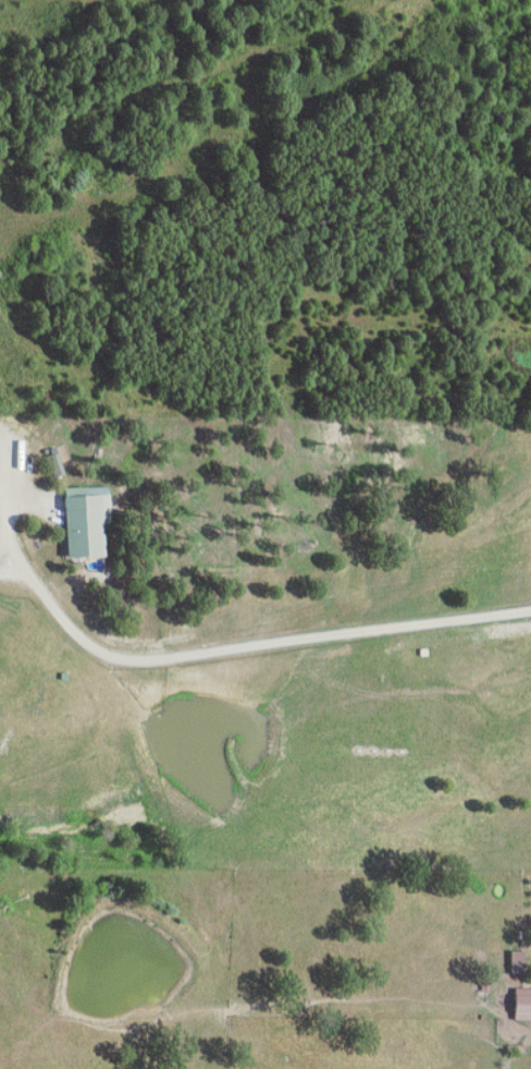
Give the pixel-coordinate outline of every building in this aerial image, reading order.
[(68,473),(61,452),(51,456),(57,477),(68,473)] [(106,555),(105,517),(112,517),(111,486),(66,487),(68,556),(106,555)] [(513,974),(527,973),(527,951),(513,951),(513,974)] [(530,1021),(530,989),(517,988),(516,1020),(530,1021)]
